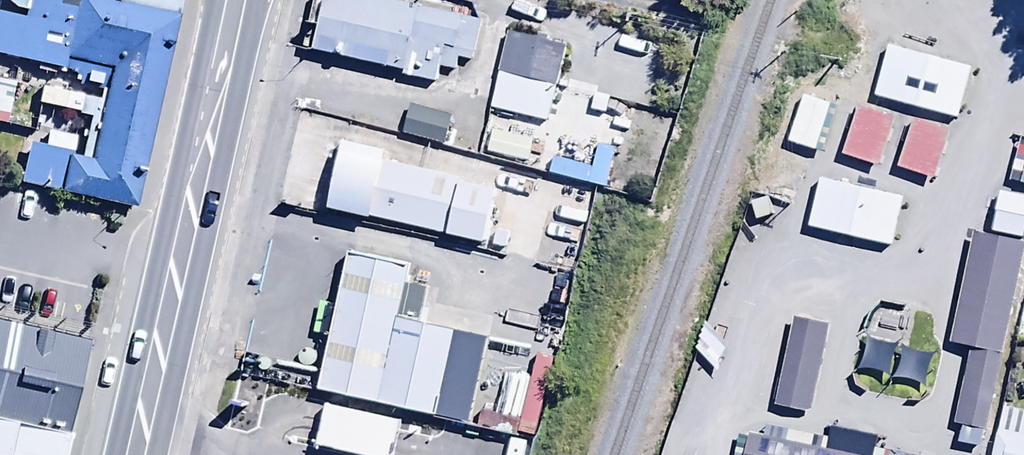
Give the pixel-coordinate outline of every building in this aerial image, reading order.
[(140,212),(188,12),(152,3),(153,0),(10,0),(0,42),(0,60),(111,87),(95,154),(39,141),(28,185),(140,212)] [(379,0),(334,0),(320,67),(454,96),(470,20),(379,0)] [(578,56),(521,43),(508,101),(566,114),(578,56)] [(7,130),(17,88),(0,84),(0,128),(7,130)] [(801,93),(785,137),(813,146),(828,103),(801,93)] [(638,114),(598,102),(594,118),(634,129),(638,114)] [(891,115),(856,103),(840,150),(874,162),(891,115)] [(411,109),(402,141),(444,153),(453,121),(411,109)] [(945,126),(910,114),(893,164),(929,176),(945,126)] [(512,126),(495,120),(483,159),(500,164),(512,126)] [(333,205),(372,213),(386,151),(347,142),(333,205)] [(1019,171),(1016,183),(1023,185),(1023,146),(1015,143),(1009,168),(1019,171)] [(501,191),(383,165),(372,213),(491,239),(501,191)] [(978,225),(953,345),(979,350),(963,424),(994,430),(1023,281),(1023,235),(978,225)] [(415,273),(356,260),(327,388),(387,401),(405,321),(415,273)] [(1021,297),(1015,338),(1023,338),(1023,297),(1021,297)] [(829,324),(795,317),(775,412),(810,419),(829,324)] [(100,343),(0,320),(0,420),(79,437),(100,343)] [(405,321),(387,401),(447,414),(464,335),(405,321)] [(327,407),(316,451),(332,454),(392,454),(399,426),(327,407)] [(79,437),(0,420),(0,454),(75,454),(79,437)] [(753,432),(748,454),(868,454),(753,432)]
